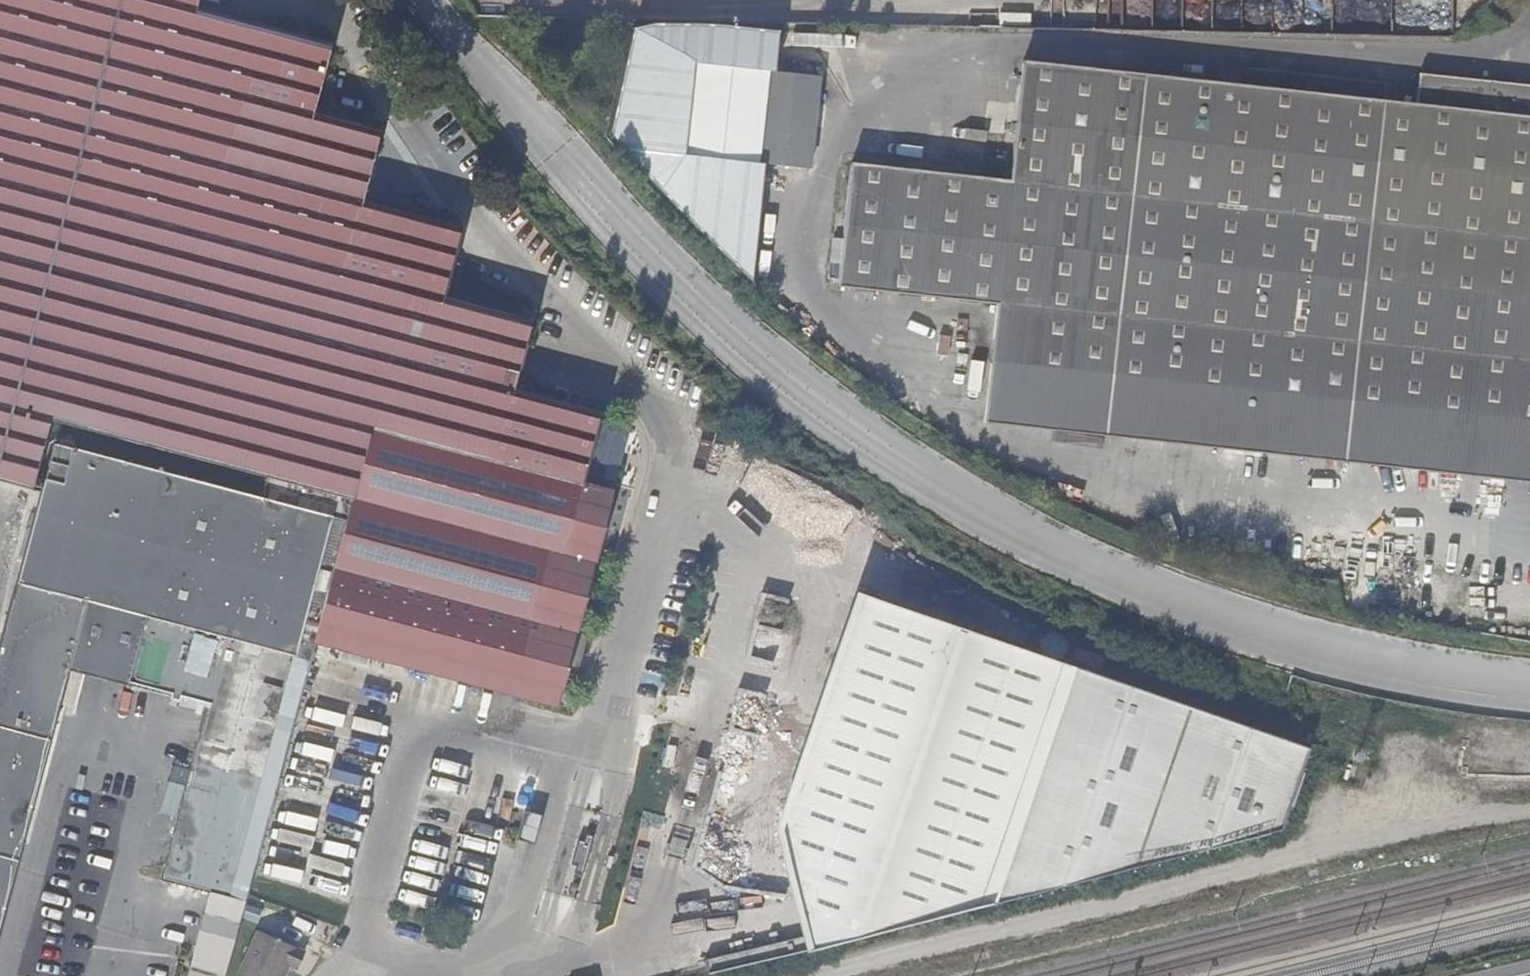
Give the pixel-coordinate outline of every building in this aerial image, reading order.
[(533,321),(444,298),(463,228),(363,201),(382,132),(314,115),(332,47),(322,43),(196,9),(198,0),(0,0),(0,481),(32,489),(52,420),(77,427),(80,427),(269,478),(270,476),(352,497),(329,585),(314,640),(558,706),(614,494),(583,485),(601,413),(515,391),(524,356),(533,321)] [(992,305),(978,423),(1529,489),(1529,89),(1414,74),(1410,106),(1380,103),(1382,86),(1223,68),(1221,84),(1020,61),(1004,182),(846,164),(832,285),(992,305)] [(690,63),(681,155),(751,164),(763,72),(690,63)] [(763,72),(751,164),(811,171),(820,79),(763,72)] [(304,678),(314,640),(329,585),(352,497),(270,476),(269,478),(263,499),(56,445),(0,649),(0,929),(70,672),(207,707),(162,880),(244,902),(304,678)] [(988,909),(1071,674),(854,600),(775,830),(804,950),(988,909)] [(1071,674),(988,909),(1279,838),(1308,755),(1071,674)] [(238,922),(204,913),(187,975),(224,975),(238,922)] [(237,975),(281,975),(283,967),(292,970),(296,952),(245,941),(237,975)]
